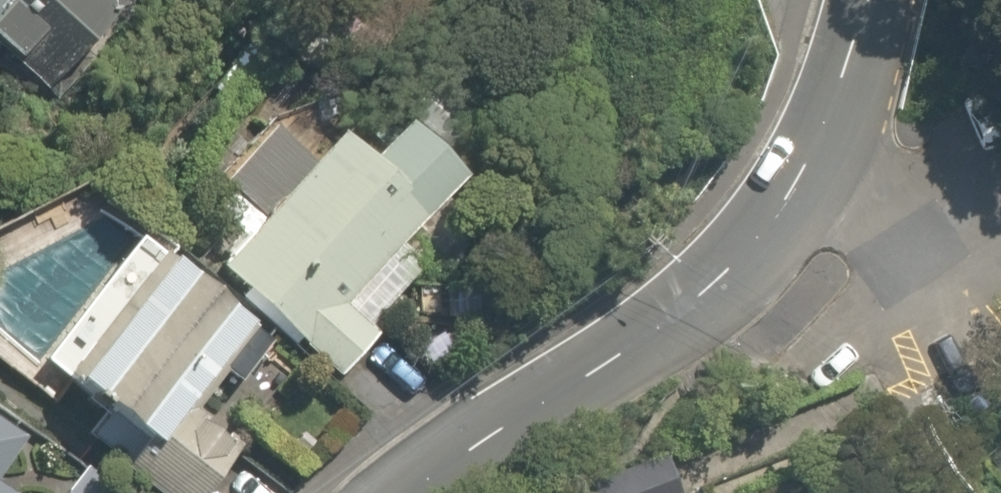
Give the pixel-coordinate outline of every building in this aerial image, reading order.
[(1,59),(44,12),(74,39),(109,0),(0,0),(0,58),(1,59)] [(343,145),(316,124),(201,269),(334,375),(375,324),(363,315),(411,254),(390,237),(445,168),(371,110),(343,145)] [(172,396),(238,302),(135,231),(42,364),(142,434),(126,456),(179,492),(195,492),(233,439),(172,396)] [(12,429),(0,421),(0,447),(12,429)] [(96,472),(82,461),(58,492),(80,492),(96,472)]
